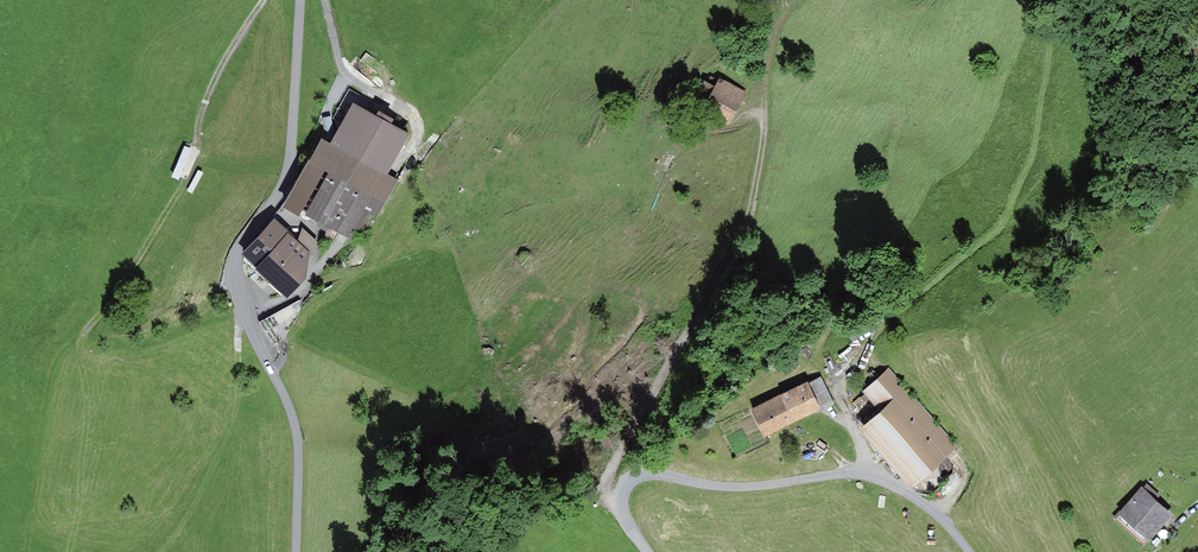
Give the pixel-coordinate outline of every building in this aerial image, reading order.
[(718,86),(702,79),(691,102),(733,123),(748,91),(721,78),(718,86)] [(413,132),(357,100),(335,139),(326,134),(312,159),(331,170),(308,210),(357,238),(372,210),(380,215),(401,178),(390,172),(413,132)] [(185,176),(194,143),(186,141),(177,174),(185,176)] [(166,168),(175,171),(184,149),(176,145),(166,168)] [(248,253),(288,295),(308,277),(316,239),(305,227),(300,240),(291,230),(288,234),(275,223),(248,253)] [(884,411),(865,427),(915,484),(959,447),(892,369),(867,391),(884,411)] [(810,383),(756,406),(768,431),(821,408),(810,383)] [(1147,486),(1122,512),(1150,538),(1175,512),(1147,486)]
